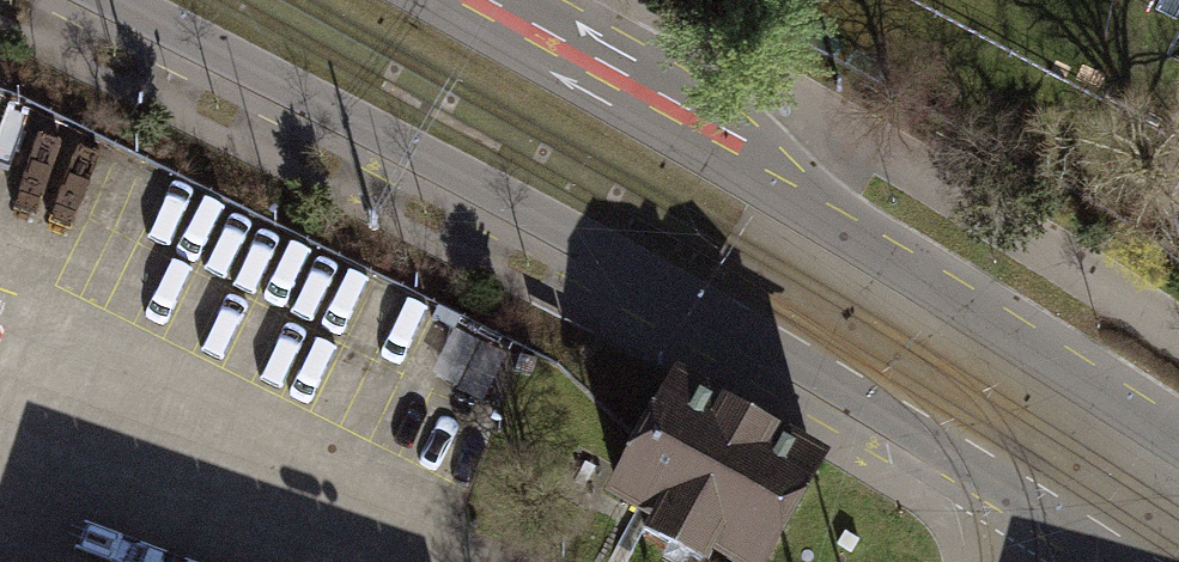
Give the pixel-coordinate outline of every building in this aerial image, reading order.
[(734,561),(764,561),(817,468),(770,442),(772,438),(727,413),(726,416),(679,390),(618,497),(665,524),(657,538),(700,561),(703,561),(710,549),(734,561)]
